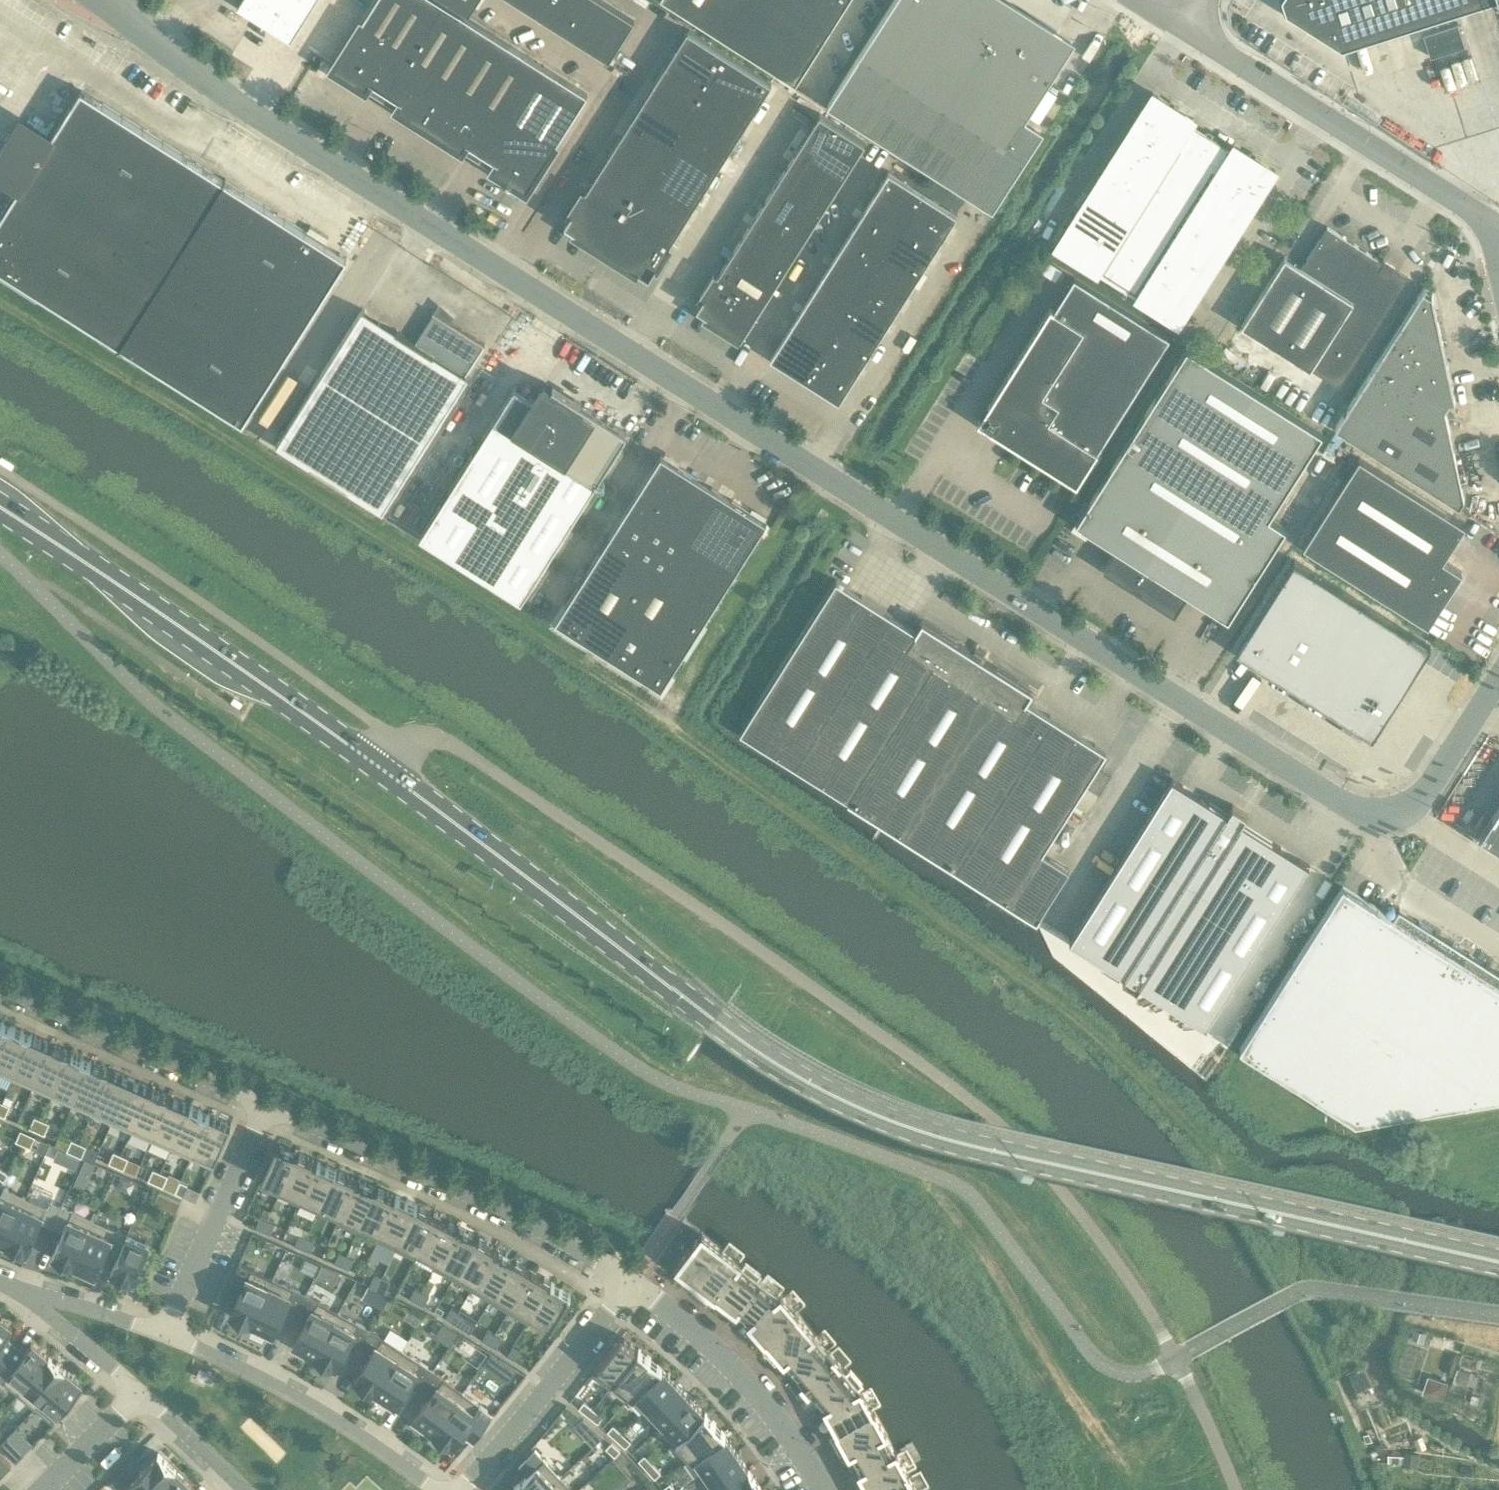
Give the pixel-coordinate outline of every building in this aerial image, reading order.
[(243,0),(297,35),(319,0),(243,0)] [(385,91),(442,1),(441,0),(375,0),(332,67),(366,88),(370,82),(385,91)] [(469,11),(476,0),(452,0),(469,11)] [(537,14),(546,0),(521,0),(519,2),(537,14)] [(555,25),(571,0),(546,0),(537,14),(555,25)] [(573,36),(596,0),(571,0),(555,25),(573,36)] [(591,48),(617,7),(605,0),(596,0),(573,36),(591,48)] [(796,83),(848,0),(665,0),(796,83)] [(992,209),(1040,132),(1023,121),(1072,43),(1074,40),(1010,0),(893,0),(858,55),(828,103),(992,209)] [(1286,11),(1342,46),(1458,9),(1455,0),(1283,0),(1286,11)] [(396,108),(429,129),(490,31),(442,1),(385,91),(401,101),(396,108)] [(591,48),(609,59),(635,19),(617,7),(591,48)] [(676,47),(718,74),(730,55),(687,29),(686,30),(687,31),(676,47)] [(466,143),(482,152),(539,62),(490,31),(429,129),(462,149),(466,143)] [(665,65),(707,92),(718,74),(676,47),(665,65)] [(718,74),(760,101),(771,83),(772,82),(730,55),(718,74)] [(323,59),(316,71),(324,77),(332,65),(323,59)] [(539,62),(482,152),(497,162),(493,169),(526,190),(588,93),(539,62)] [(653,83),(695,109),(707,92),(665,65),(653,83)] [(718,74),(707,92),(748,118),(760,101),(718,74)] [(642,101),(684,127),(695,109),(653,83),(642,101)] [(121,345),(243,423),(347,257),(225,180),(226,178),(225,177),(224,179),(82,88),(48,142),(31,132),(8,168),(25,179),(0,218),(0,268),(119,344),(118,345),(120,346),(121,345)] [(707,92),(695,109),(737,136),(748,118),(707,92)] [(1136,118),(1121,143),(1141,156),(1174,104),(1173,105),(1153,92),(1137,117),(1136,116),(1135,117),(1136,118)] [(631,118),(673,145),(684,127),(642,101),(631,118)] [(1175,104),(1174,104),(1141,156),(1162,169),(1191,123),(1194,118),(1174,105),(1175,104)] [(695,109),(684,127),(726,154),(737,136),(695,109)] [(808,131),(854,160),(865,141),(820,112),(819,113),(819,114),(808,131)] [(620,136),(662,163),(673,145),(631,118),(620,136)] [(1104,167),(1104,168),(1166,207),(1182,182),(1212,135),(1211,134),(1211,135),(1191,123),(1162,169),(1141,156),(1121,143),(1105,168),(1104,167)] [(684,127),(673,145),(715,172),(726,154),(684,127)] [(797,149),(842,178),(854,160),(808,131),(797,149)] [(1212,135),(1182,182),(1202,195),(1231,149),(1231,148),(1212,136),(1212,135)] [(609,154),(650,180),(662,163),(620,136),(609,154)] [(1231,149),(1202,195),(1222,207),(1255,155),(1254,156),(1234,143),(1231,148),(1231,149)] [(673,145),(662,163),(704,189),(715,172),(673,145)] [(786,167),(831,196),(842,178),(797,149),(786,167)] [(597,172),(639,198),(650,180),(609,154),(597,172)] [(1222,207),(1243,221),(1259,196),(1260,196),(1261,196),(1260,195),(1276,169),(1255,157),(1256,156),(1255,155),(1222,207)] [(662,163),(650,180),(692,207),(704,189),(662,163)] [(774,184),(820,213),(831,196),(786,167),(774,184)] [(1104,169),(1088,194),(1150,232),(1166,207),(1104,168),(1103,168),(1104,169)] [(889,171),(852,229),(886,250),(901,227),(923,192),(889,171)] [(586,189),(628,216),(639,198),(597,172),(587,188),(586,189)] [(650,180),(639,198),(681,225),(692,207),(650,180)] [(1182,182),(1166,207),(1228,247),(1228,246),(1227,246),(1243,221),(1222,207),(1202,195),(1182,182)] [(763,202),(809,231),(820,213),(774,184),(763,202)] [(573,231),(605,252),(628,216),(586,189),(584,193),(581,191),(569,210),(571,212),(565,222),(575,229),(573,231)] [(957,214),(923,192),(901,227),(936,248),(957,214)] [(1072,218),(1071,218),(1134,258),(1150,232),(1088,194),(1073,218),(1072,218)] [(639,198),(628,216),(670,243),(671,241),(681,225),(639,198)] [(752,220),(797,249),(809,231),(763,202),(752,220)] [(1166,207),(1150,232),(1211,271),(1227,246),(1228,247),(1166,207)] [(605,252),(638,272),(639,270),(649,276),(656,266),(658,267),(671,248),(668,246),(670,243),(628,216),(605,252)] [(1056,245),(1117,284),(1134,258),(1071,218),(1071,219),(1072,219),(1056,245)] [(741,238),(786,267),(797,249),(752,220),(741,238)] [(1302,266),(1285,255),(1242,324),(1339,385),(1408,277),(1327,226),(1302,266)] [(901,227),(886,250),(921,272),(936,248),(901,227)] [(852,229),(837,252),(871,274),(886,250),(852,229)] [(1150,232),(1134,258),(1196,297),(1195,296),(1211,271),(1150,232)] [(729,255),(775,284),(786,267),(741,238),(729,255)] [(886,250),(871,274),(906,296),(921,272),(886,250)] [(837,252),(822,276),(856,298),(871,274),(837,252)] [(718,273),(764,302),(775,284),(729,255),(719,272),(718,273)] [(1134,258),(1117,284),(1179,322),(1195,297),(1196,298),(1196,297),(1134,258)] [(741,338),(764,302),(718,273),(716,276),(713,275),(701,294),(703,296),(697,306),(707,312),(705,315),(740,337),(741,338)] [(871,274),(856,298),(891,320),(906,296),(871,274)] [(822,276),(807,300),(841,321),(856,298),(822,276)] [(1051,307),(1049,309),(978,422),(1077,484),(1098,451),(1098,450),(1170,337),(1074,277),(1054,309),(1051,307)] [(1455,399),(1432,293),(1431,293),(1423,288),(1425,286),(1424,285),(1336,425),(1462,506),(1460,504),(1464,497),(1465,497),(1445,408),(1450,401),(1455,399)] [(856,298),(841,321),(876,343),(891,320),(856,298)] [(807,300),(792,323),(826,345),(841,321),(807,300)] [(311,465),(348,489),(349,487),(348,487),(351,482),(381,508),(380,509),(383,511),(468,375),(466,374),(485,343),(449,321),(448,322),(449,322),(446,327),(428,320),(415,342),(397,330),(394,335),(364,311),(365,310),(362,308),(277,443),(279,445),(280,444),(316,460),(313,465),(312,464),(311,465)] [(841,321),(826,345),(861,367),(876,343),(841,321)] [(770,358),(805,379),(826,345),(792,323),(770,358)] [(826,345),(805,379),(839,401),(861,367),(826,345)] [(1187,347),(1076,523),(1116,548),(1104,569),(1175,613),(1187,593),(1228,619),(1286,528),(1269,517),(1322,432),(1187,347)] [(420,535),(522,599),(627,433),(553,386),(551,389),(543,384),(534,398),(515,385),(420,535)] [(661,454),(629,505),(683,540),(715,488),(661,454)] [(1303,546),(1427,625),(1428,623),(1460,572),(1461,572),(1461,571),(1444,559),(1466,524),(1359,457),(1303,546)] [(715,488),(683,540),(734,573),(767,521),(715,488)] [(629,505),(610,535),(664,569),(683,540),(629,505)] [(664,569),(610,535),(567,603),(556,620),(566,626),(565,627),(661,687),(734,573),(683,540),(664,569)] [(1254,624),(1237,651),(1306,694),(1372,737),(1373,737),(1431,645),(1410,632),(1295,559),(1254,624)] [(1027,700),(1033,690),(922,620),(916,630),(836,579),(740,731),(820,781),(820,782),(1037,920),(1041,914),(1040,913),(1037,918),(1011,901),(1106,750),(1027,700)] [(1242,821),(1245,815),(1246,816),(1248,813),(1233,804),(1231,807),(1232,807),(1228,813),(1172,778),(1172,779),(1172,780),(1071,939),(1070,939),(1069,940),(1207,1027),(1208,1025),(1207,1025),(1308,866),(1309,866),(1310,865),(1242,821)] [(1171,784),(1163,795),(1171,801),(1179,789),(1171,784)] [(1492,818),(1480,837),(1498,849),(1498,808),(1492,818)] [(1392,917),(1343,886),(1240,1048),(1356,1121),(1498,1097),(1498,971),(1399,907),(1392,917)] [(13,1025),(0,1020),(0,1055),(13,1025)] [(8,1088),(13,1078),(33,1034),(13,1025),(0,1055),(0,1085),(8,1088)] [(33,1034),(13,1078),(33,1087),(53,1043),(33,1034)] [(53,1043),(33,1087),(53,1096),(72,1052),(53,1043)] [(72,1052),(53,1096),(73,1105),(92,1061),(72,1052)] [(92,1061),(73,1105),(92,1113),(112,1069),(92,1061)] [(112,1069),(92,1113),(112,1122),(132,1078),(112,1069)] [(132,1078),(112,1122),(132,1131),(151,1087),(132,1078)] [(151,1087),(132,1131),(151,1140),(171,1096),(151,1087)] [(171,1096),(151,1140),(171,1148),(191,1104),(171,1096)] [(3,1102),(0,1108),(0,1114),(5,1116),(10,1105),(3,1102)] [(191,1104),(171,1148),(191,1157),(211,1113),(191,1104)] [(211,1113),(191,1157),(212,1166),(231,1122),(211,1113)] [(42,1120),(35,1116),(30,1127),(37,1131),(42,1120)] [(50,1123),(42,1120),(37,1131),(45,1134),(50,1123)] [(23,1144),(28,1133),(21,1130),(16,1141),(23,1144)] [(28,1133),(23,1144),(31,1147),(36,1136),(28,1133)] [(79,1142),(72,1139),(67,1150),(74,1154),(79,1142)] [(87,1146),(79,1142),(74,1154),(82,1157),(87,1146)] [(298,1152),(277,1143),(260,1182),(280,1191),(298,1152)] [(121,1154),(114,1151),(109,1162),(116,1165),(121,1154)] [(280,1191),(281,1192),(283,1188),(301,1195),(299,1200),(300,1200),(318,1161),(298,1152),(280,1191)] [(129,1158),(121,1154),(116,1165),(124,1169),(129,1158)] [(300,1200),(320,1209),(337,1169),(318,1161),(300,1200)] [(0,1167),(0,1177),(4,1180),(9,1174),(0,1167)] [(161,1172),(153,1169),(149,1180),(156,1183),(161,1172)] [(323,1205),(341,1213),(337,1222),(338,1222),(357,1178),(337,1169),(320,1209),(321,1209),(323,1205)] [(168,1175),(161,1172),(156,1183),(163,1186),(168,1175)] [(357,1231),(377,1187),(357,1178),(338,1222),(357,1231)] [(188,1184),(180,1181),(176,1192),(183,1195),(188,1184)] [(26,1197),(5,1244),(27,1254),(41,1222),(52,1227),(62,1205),(50,1200),(53,1193),(35,1185),(29,1198),(26,1197)] [(0,1197),(0,1242),(5,1244),(26,1197),(4,1187),(0,1197)] [(362,1223),(380,1231),(376,1239),(377,1240),(397,1195),(396,1194),(396,1195),(377,1187),(357,1231),(358,1231),(362,1223)] [(181,1201),(159,1191),(154,1202),(176,1212),(181,1201)] [(417,1203),(397,1195),(377,1240),(397,1248),(417,1203)] [(417,1205),(418,1204),(417,1203),(397,1248),(415,1258),(438,1215),(417,1205)] [(62,1205),(52,1227),(63,1232),(52,1257),(74,1267),(95,1219),(73,1210),(62,1205)] [(435,1268),(457,1224),(456,1224),(456,1225),(438,1215),(415,1258),(416,1259),(421,1250),(438,1259),(434,1268),(435,1268)] [(268,1219),(260,1216),(256,1227),(263,1230),(268,1219)] [(95,1219),(74,1267),(96,1276),(107,1251),(118,1256),(128,1234),(117,1229),(95,1219)] [(275,1223),(268,1219),(263,1230),(270,1234),(275,1223)] [(435,1268),(453,1278),(476,1234),(457,1224),(435,1268)] [(722,1246),(703,1231),(677,1265),(696,1279),(721,1247),(722,1246)] [(118,1256),(111,1272),(133,1283),(150,1244),(128,1234),(118,1256)] [(307,1237),(300,1234),(295,1245),(302,1248),(307,1237)] [(496,1248),(477,1236),(477,1235),(476,1234),(453,1278),(472,1289),(496,1248)] [(315,1240),(307,1237),(302,1248),(310,1251),(315,1240)] [(716,1294),(716,1293),(715,1293),(739,1261),(740,1261),(741,1260),(722,1246),(721,1247),(696,1279),(716,1294)] [(472,1289),(490,1300),(515,1259),(496,1248),(472,1289)] [(347,1255),(339,1251),(335,1262),(342,1266),(347,1255)] [(354,1258),(347,1255),(342,1266),(349,1269),(354,1258)] [(509,1311),(533,1270),(515,1259),(490,1300),(509,1311)] [(739,1261),(715,1293),(716,1293),(737,1309),(738,1309),(737,1308),(760,1277),(758,1275),(761,1270),(747,1260),(744,1264),(740,1261),(739,1261)] [(240,1262),(230,1285),(241,1290),(230,1314),(251,1324),(273,1278),(240,1262)] [(552,1281),(533,1270),(509,1311),(527,1322),(552,1281)] [(382,1277),(375,1274),(370,1285),(377,1288),(382,1277)] [(390,1281),(382,1277),(377,1288),(384,1292),(390,1281)] [(737,1308),(738,1309),(750,1318),(751,1319),(781,1294),(780,1293),(760,1277),(737,1308)] [(273,1278),(251,1324),(273,1334),(284,1310),(295,1316),(307,1293),(273,1278)] [(528,1323),(533,1314),(552,1325),(571,1293),(552,1281),(527,1322),(528,1323)] [(422,1291),(415,1287),(410,1298),(417,1302),(422,1291)] [(430,1295),(422,1291),(417,1302),(424,1306),(430,1295)] [(796,1311),(798,1310),(782,1291),(780,1293),(781,1294),(751,1319),(750,1318),(749,1319),(766,1338),(767,1338),(766,1337),(796,1311)] [(306,1322),(293,1345),(314,1356),(339,1311),(307,1293),(295,1316),(306,1322)] [(458,1311),(451,1307),(445,1317),(452,1321),(458,1311)] [(785,1358),(785,1357),(814,1331),(815,1332),(797,1311),(798,1311),(798,1310),(796,1311),(766,1337),(767,1338),(785,1358)] [(339,1311),(314,1356),(335,1367),(348,1345),(359,1351),(371,1329),(339,1311)] [(465,1315),(458,1311),(452,1321),(459,1326),(465,1315)] [(15,1344),(6,1337),(13,1328),(0,1318),(0,1363),(15,1344)] [(369,1357),(355,1379),(375,1392),(402,1349),(371,1329),(359,1351),(369,1357)] [(495,1333),(488,1329),(482,1340),(489,1344),(495,1333)] [(829,1349),(828,1348),(815,1332),(814,1331),(785,1357),(785,1358),(799,1373),(799,1374),(829,1349)] [(502,1337),(495,1333),(489,1344),(496,1348),(502,1337)] [(638,1349),(621,1335),(592,1374),(610,1388),(640,1348),(639,1348),(638,1349)] [(2,1380),(18,1394),(49,1357),(31,1343),(24,1351),(15,1344),(0,1363),(0,1379),(2,1380)] [(520,1349),(513,1345),(507,1355),(514,1359),(520,1349)] [(797,1374),(814,1394),(815,1392),(814,1391),(844,1366),(844,1367),(846,1366),(829,1347),(828,1348),(829,1349),(799,1374),(799,1373),(797,1374)] [(610,1388),(616,1380),(632,1392),(629,1396),(662,1365),(640,1348),(610,1388)] [(402,1349),(375,1392),(395,1405),(409,1383),(419,1390),(433,1369),(422,1362),(402,1349)] [(18,1394),(35,1408),(66,1371),(66,1370),(49,1357),(18,1394)] [(662,1365),(629,1396),(644,1412),(676,1382),(662,1367),(663,1366),(662,1365)] [(826,1406),(861,1387),(860,1386),(858,1383),(863,1380),(851,1366),(846,1369),(844,1367),(844,1366),(814,1391),(815,1392),(826,1405),(826,1406)] [(210,1383),(215,1373),(200,1367),(196,1376),(210,1383)] [(429,1397),(414,1418),(433,1432),(463,1391),(433,1369),(419,1390),(429,1397)] [(83,1385),(66,1371),(35,1408),(53,1422),(83,1385)] [(690,1398),(676,1382),(644,1412),(659,1428),(690,1398)] [(861,1385),(860,1386),(861,1387),(826,1406),(826,1405),(825,1405),(838,1428),(839,1429),(874,1410),(875,1409),(874,1408),(861,1385)] [(463,1391),(433,1432),(452,1447),(464,1430),(473,1437),(472,1438),(473,1439),(475,1436),(477,1433),(493,1414),(463,1391)] [(674,1443),(706,1413),(706,1412),(705,1413),(690,1398),(659,1428),(674,1443)] [(593,1408),(584,1401),(579,1407),(588,1415),(593,1408)] [(603,1416),(593,1408),(588,1415),(598,1422),(603,1416)] [(851,1450),(851,1449),(885,1430),(886,1431),(887,1430),(875,1409),(874,1410),(839,1429),(838,1428),(850,1451),(851,1450)] [(674,1443),(675,1444),(678,1441),(692,1456),(725,1433),(706,1413),(674,1443)] [(622,1433),(613,1425),(608,1431),(617,1439),(622,1433)] [(851,1450),(861,1467),(862,1469),(896,1450),(895,1448),(886,1431),(885,1430),(851,1449),(851,1450)] [(631,1441),(622,1433),(617,1439),(626,1447),(631,1441)] [(693,1456),(704,1472),(700,1475),(701,1476),(736,1452),(725,1435),(726,1434),(725,1433),(692,1456),(693,1456)] [(16,1461),(25,1453),(7,1436),(0,1443),(0,1446),(16,1461)] [(612,1442),(606,1448),(615,1456),(621,1450),(612,1442)] [(872,1489),(907,1470),(908,1469),(897,1448),(895,1448),(896,1450),(862,1469),(861,1467),(860,1468),(872,1489),(873,1489),(872,1489)] [(561,1476),(535,1449),(519,1466),(527,1475),(511,1489),(546,1489),(561,1476)] [(118,1489),(123,1489),(127,1486),(131,1489),(157,1489),(176,1470),(159,1452),(136,1475),(127,1465),(110,1482),(118,1489)] [(736,1452),(701,1476),(710,1489),(719,1489),(749,1469),(736,1452)] [(653,1463),(644,1454),(638,1460),(646,1469),(653,1463)] [(0,1455),(0,1472),(3,1475),(11,1466),(0,1455)] [(661,1472),(653,1463),(646,1469),(655,1478),(661,1472)] [(719,1489),(757,1489),(761,1487),(749,1469),(719,1489)] [(873,1489),(919,1489),(908,1470),(909,1470),(908,1469),(907,1470),(872,1489),(873,1489)] [(194,1488),(176,1470),(157,1489),(192,1489),(194,1488)] [(561,1476),(546,1489),(573,1489),(561,1476)]
